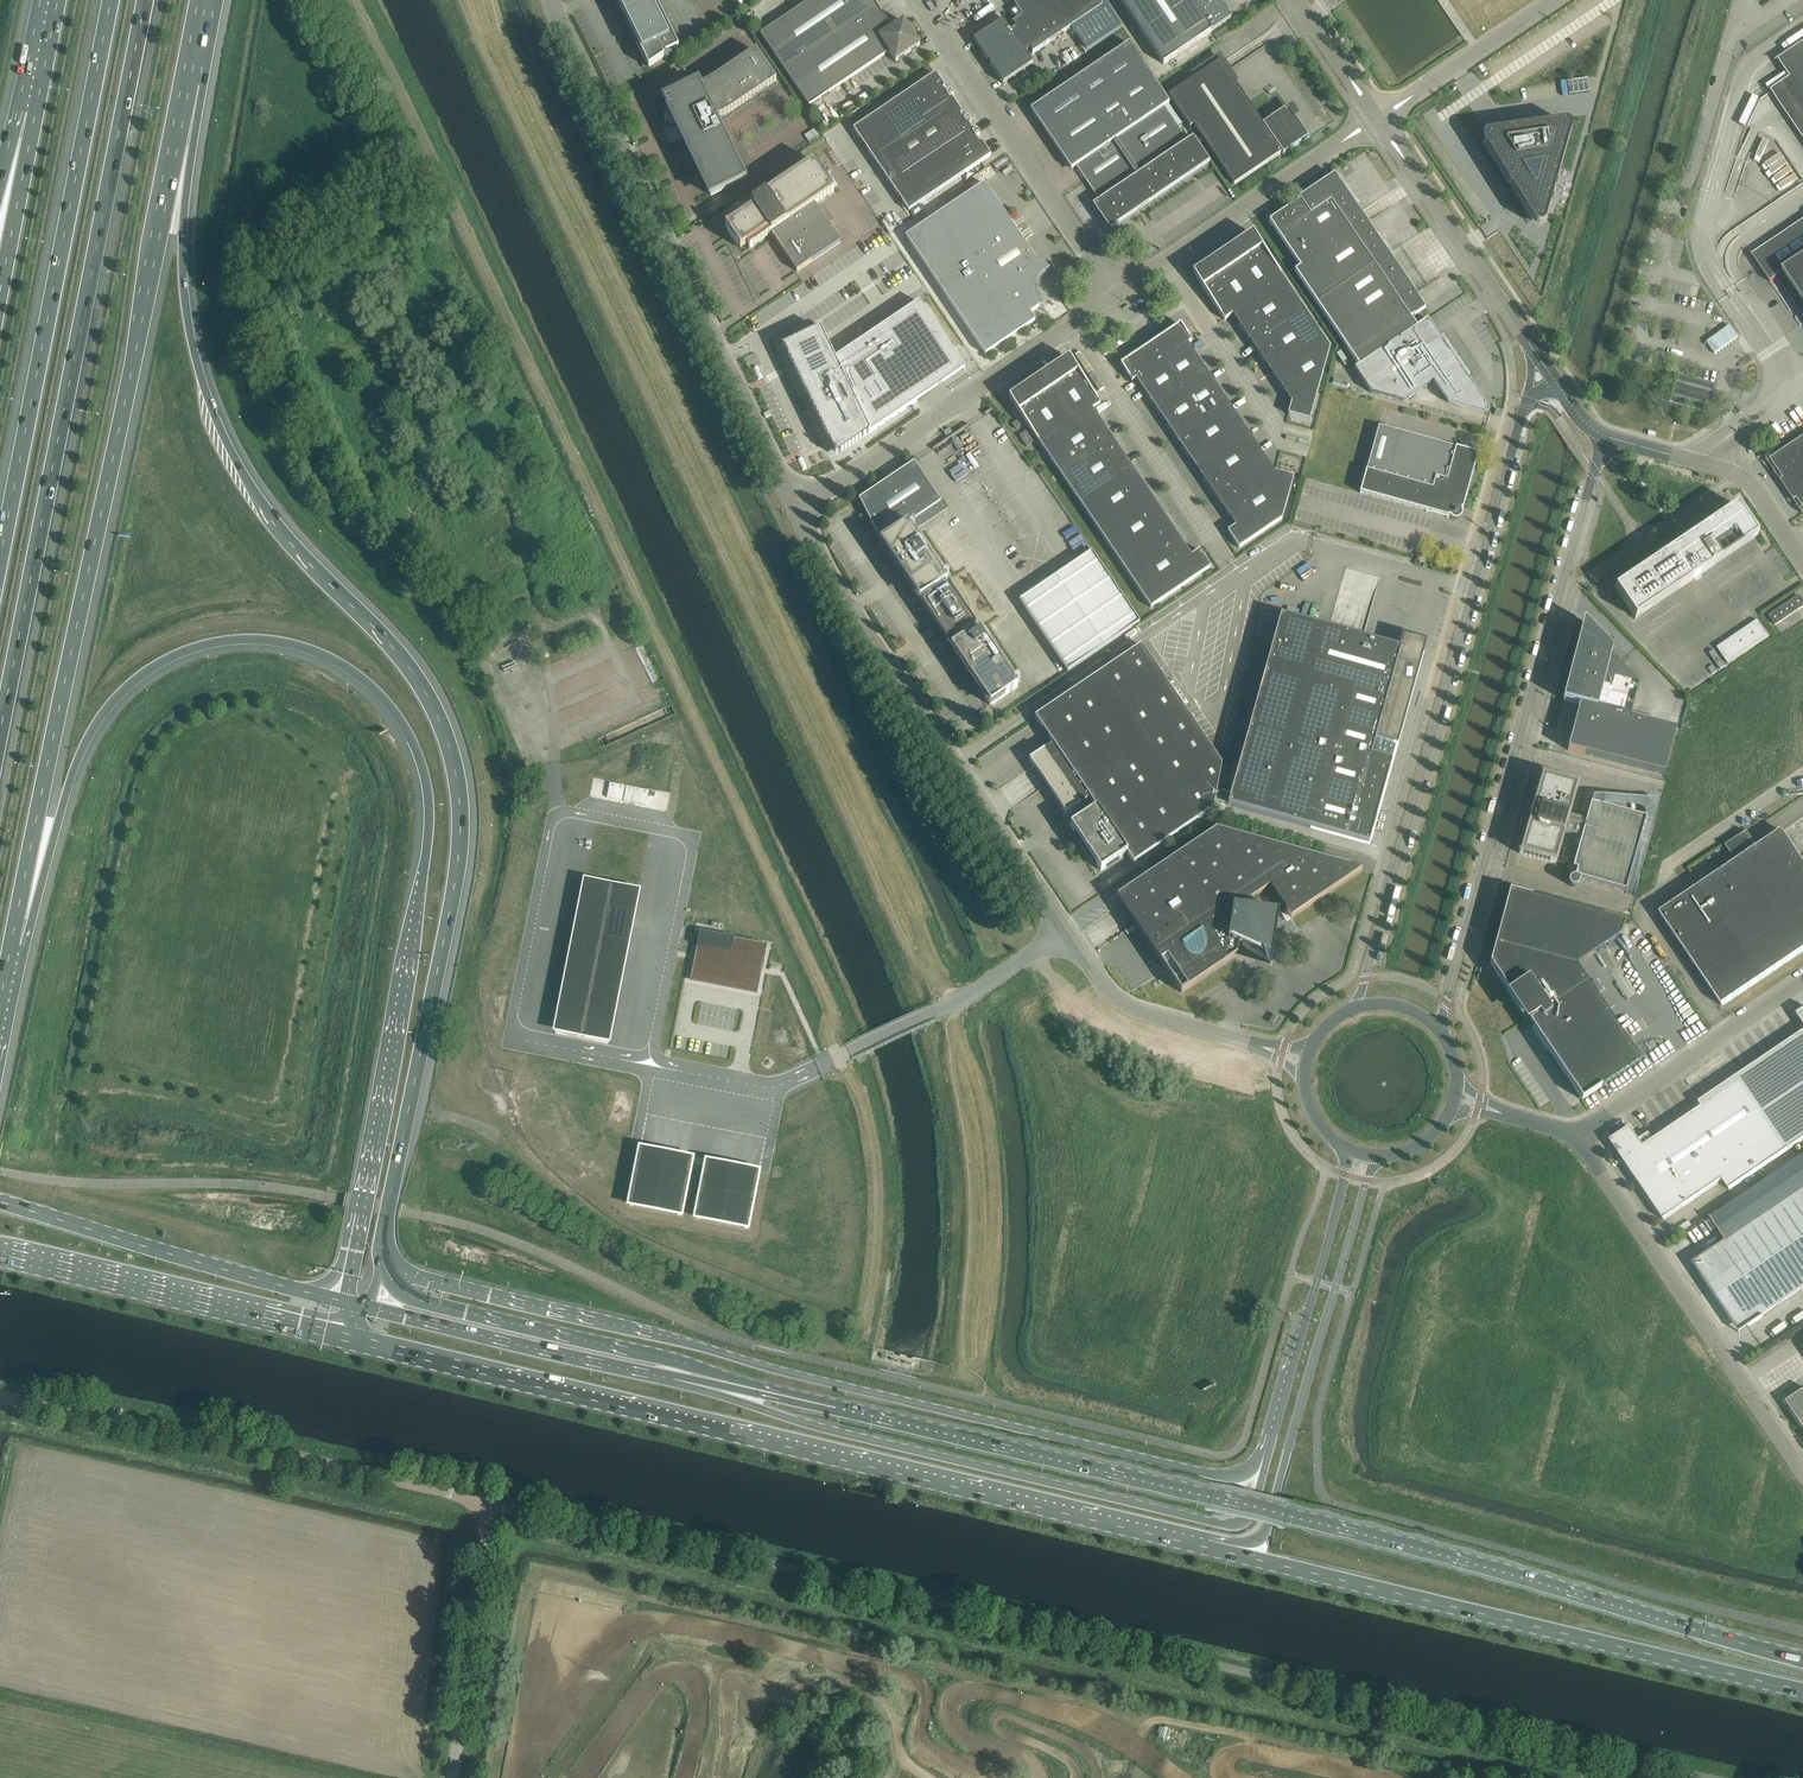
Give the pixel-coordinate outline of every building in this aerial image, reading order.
[(649,68),(664,58),(664,56),(679,48),(655,0),(616,0),(649,68)] [(785,70),(878,8),(873,0),(812,0),(761,34),(785,70)] [(974,40),(987,60),(988,59),(987,58),(990,56),(994,62),(991,64),(990,64),(1003,84),(1011,79),(1033,64),(1025,53),(1030,49),(1033,54),(1097,10),(1102,7),(1098,0),(1011,0),(1023,17),(1018,20),(1013,24),(1015,28),(1010,31),(1003,20),(974,40)] [(1163,64),(1212,32),(1211,31),(1230,18),(1218,0),(1120,0),(1163,64)] [(892,29),(878,8),(785,70),(809,106),(889,52),(896,62),(920,45),(903,21),(892,29)] [(1230,33),(1226,27),(1214,35),(1218,41),(1230,33)] [(1031,109),(1031,110),(1071,169),(1076,166),(1086,181),(1099,201),(1096,203),(1093,205),(1110,230),(1113,228),(1208,163),(1191,138),(1188,141),(1178,126),(1165,106),(1170,103),(1129,43),(1031,109)] [(1784,60),(1785,60),(1787,59),(1802,82),(1802,47),(1784,60)] [(674,86),(665,122),(667,122),(670,123),(673,124),(682,142),(684,140),(711,196),(744,180),(714,120),(721,117),(727,114),(733,110),(776,81),(756,51),(711,82),(707,83),(704,85),(700,86),(697,87),(693,88),(689,88),(685,88),(681,88),(678,87),(674,86)] [(1286,112),(1284,109),(1263,124),(1220,61),(1169,96),(1190,127),(1193,125),(1234,185),(1282,153),(1283,155),(1309,137),(1295,116),(1294,116),(1290,109),(1286,112)] [(853,129),(872,156),(954,101),(952,97),(954,96),(950,91),(946,94),(943,89),(945,87),(936,73),(853,129)] [(963,114),(954,101),(872,156),(890,184),(972,128),(969,124),(971,122),(968,117),(964,120),(961,115),(963,114)] [(1482,140),(1482,141),(1483,141),(1483,142),(1483,143),(1483,144),(1531,220),(1533,223),(1534,224),(1534,225),(1535,225),(1536,226),(1537,226),(1538,226),(1539,226),(1539,227),(1540,226),(1541,226),(1542,226),(1543,225),(1544,225),(1544,224),(1545,224),(1545,223),(1545,222),(1546,222),(1561,168),(1571,131),(1571,130),(1571,129),(1571,128),(1571,127),(1570,126),(1570,125),(1569,125),(1569,124),(1568,124),(1567,123),(1566,123),(1565,123),(1564,123),(1563,123),(1505,131),(1494,133),(1488,134),(1487,134),(1486,134),(1486,135),(1485,135),(1484,136),(1484,137),(1483,137),(1483,138),(1483,139),(1482,140)] [(972,128),(890,184),(909,211),(991,155),(981,141),(979,143),(976,138),(980,135),(977,130),(975,132),(972,128)] [(805,135),(810,143),(820,137),(815,129),(805,135)] [(794,173),(751,202),(750,203),(751,204),(729,218),(738,230),(735,232),(739,238),(742,236),(750,248),(771,234),(797,272),(841,242),(815,204),(834,191),(814,161),(795,174),(794,173)] [(1366,220),(1356,205),(1357,204),(1337,175),(1269,221),(1299,265),(1351,230),(1366,220)] [(1043,305),(1039,300),(1038,297),(1036,294),(1036,290),(1036,287),(1037,283),(1038,280),(1040,277),(1042,274),(1045,272),(1050,269),(1040,256),(1036,259),(984,183),(906,236),(985,354),(1035,321),(1030,313),(1042,305),(1043,305)] [(1366,220),(1351,230),(1299,265),(1301,267),(1295,271),(1323,313),(1395,264),(1389,255),(1390,254),(1375,232),(1374,233),(1366,220)] [(1233,246),(1235,249),(1265,293),(1285,280),(1253,233),(1233,246)] [(1265,293),(1235,249),(1233,246),(1213,260),(1245,307),(1265,293)] [(1752,255),(1770,282),(1776,278),(1783,273),(1802,303),(1802,258),(1782,272),(1765,246),(1752,255)] [(1226,319),(1234,314),(1245,307),(1213,260),(1195,272),(1226,319)] [(1411,318),(1426,307),(1412,286),(1411,287),(1395,264),(1323,313),(1353,357),(1411,318)] [(1285,280),(1265,293),(1245,307),(1234,314),(1291,402),(1288,414),(1310,420),(1330,347),(1285,280)] [(784,346),(783,347),(836,457),(871,433),(870,433),(917,401),(913,396),(960,364),(964,370),(965,369),(919,302),(835,359),(818,324),(784,346)] [(1403,402),(1434,382),(1448,403),(1488,414),(1489,410),(1468,379),(1473,376),(1444,334),(1439,337),(1427,318),(1426,319),(1427,320),(1417,327),(1411,318),(1353,357),(1359,366),(1355,369),(1371,393),(1403,402)] [(1161,337),(1162,340),(1192,384),(1208,373),(1188,344),(1192,341),(1181,324),(1161,337)] [(1729,325),(1706,342),(1715,354),(1737,337),(1729,325)] [(1140,351),(1156,374),(1172,398),(1182,391),(1192,384),(1162,340),(1161,337),(1140,351)] [(1136,379),(1140,385),(1156,374),(1140,351),(1120,364),(1132,381),(1136,379)] [(1081,417),(1093,409),(1101,404),(1069,357),(1049,370),(1081,417)] [(1049,370),(1045,373),(1029,384),(1061,431),(1081,417),(1049,370)] [(1182,391),(1212,436),(1243,481),(1273,525),(1282,519),(1294,477),(1274,471),(1208,373),(1192,384),(1182,391)] [(1156,374),(1140,385),(1156,408),(1172,398),(1156,374)] [(1707,412),(1715,385),(1676,374),(1669,402),(1707,412)] [(1029,384),(1011,396),(1009,398),(1041,444),(1061,431),(1029,384)] [(1172,398),(1156,408),(1186,453),(1212,436),(1182,391),(1172,398)] [(1063,477),(1115,442),(1093,409),(1081,417),(1061,431),(1041,444),(1063,477)] [(1013,424),(1016,429),(1022,426),(1018,420),(1013,424)] [(1366,470),(1363,481),(1360,493),(1449,518),(1449,517),(1450,517),(1451,518),(1452,519),(1454,519),(1455,520),(1457,520),(1458,520),(1459,519),(1461,518),(1462,518),(1463,517),(1464,515),(1464,514),(1465,513),(1465,511),(1465,510),(1463,510),(1478,454),(1379,426),(1366,470)] [(1034,441),(1027,431),(1019,436),(1027,446),(1034,441)] [(1212,436),(1186,453),(1217,498),(1243,481),(1212,436)] [(1781,480),(1766,458),(1765,458),(1802,514),(1802,513),(1794,500),(1797,499),(1802,508),(1802,437),(1770,459),(1783,479),(1781,480)] [(1085,510),(1137,474),(1115,442),(1063,477),(1085,510)] [(1759,448),(1763,453),(1770,449),(1766,443),(1759,448)] [(914,461),(858,499),(880,542),(886,550),(913,532),(949,508),(943,499),(941,501),(914,461)] [(1107,542),(1159,507),(1137,474),(1085,510),(1107,542)] [(1243,481),(1217,498),(1235,526),(1227,531),(1239,548),(1273,525),(1243,481)] [(1684,542),(1615,588),(1635,618),(1758,536),(1738,505),(1684,542)] [(1129,575),(1181,540),(1159,507),(1107,542),(1129,575)] [(913,532),(886,550),(919,601),(921,599),(923,602),(921,603),(949,645),(951,643),(953,646),(977,630),(975,627),(977,626),(949,584),(947,586),(945,583),(947,582),(913,532)] [(1181,540),(1129,575),(1151,608),(1211,567),(1200,550),(1192,555),(1181,540)] [(1050,580),(1019,601),(1067,672),(1140,622),(1092,552),(1061,573),(1058,569),(1048,576),(1050,580)] [(1776,625),(1802,606),(1802,602),(1799,596),(1769,616),(1776,625)] [(1396,648),(1329,629),(1281,616),(1231,793),(1228,804),(1228,805),(1310,828),(1310,829),(1370,846),(1424,654),(1397,647),(1396,648)] [(1570,675),(1563,700),(1580,705),(1568,750),(1585,754),(1665,775),(1676,729),(1630,717),(1638,687),(1610,658),(1612,649),(1584,620),(1570,674),(1570,675)] [(1745,652),(1751,648),(1768,636),(1758,620),(1734,636),(1745,652)] [(953,646),(951,647),(971,676),(999,657),(979,628),(953,646)] [(1739,656),(1745,652),(1734,636),(1729,640),(1739,656)] [(1734,659),(1739,656),(1729,640),(1723,644),(1734,659)] [(1728,663),(1734,659),(1723,644),(1717,648),(1728,663)] [(1053,744),(1029,760),(1034,766),(1047,786),(1062,808),(1066,814),(1079,805),(1090,798),(1097,808),(1070,826),(1101,871),(1127,853),(1134,863),(1214,809),(1215,801),(1228,804),(1231,793),(1217,790),(1222,764),(1196,726),(1141,645),(1035,717),(1053,744)] [(1714,650),(1710,653),(1712,658),(1720,669),(1725,666),(1717,654),(1714,650)] [(999,657),(971,676),(991,705),(1019,687),(999,657)] [(1708,668),(1712,674),(1717,671),(1713,665),(1708,668)] [(1571,886),(1572,887),(1573,887),(1575,887),(1576,887),(1577,886),(1578,885),(1581,879),(1626,891),(1629,879),(1646,818),(1591,803),(1586,820),(1568,815),(1577,785),(1542,776),(1520,854),(1555,863),(1563,833),(1581,838),(1573,868),(1576,869),(1575,878),(1574,878),(1573,878),(1572,878),(1571,879),(1570,879),(1570,880),(1570,881),(1569,881),(1569,882),(1569,883),(1569,884),(1570,884),(1570,885),(1570,886),(1571,886)] [(1216,830),(1117,897),(1121,903),(1122,904),(1135,923),(1135,924),(1182,993),(1238,955),(1239,945),(1241,946),(1247,949),(1247,950),(1247,951),(1247,952),(1248,952),(1249,952),(1249,953),(1250,953),(1250,952),(1251,952),(1252,952),(1252,951),(1262,957),(1269,979),(1271,961),(1273,948),(1279,915),(1244,910),(1245,904),(1270,887),(1291,919),(1362,871),(1216,830)] [(1782,831),(1757,848),(1748,834),(1727,849),(1736,862),(1660,913),(1722,1006),(1802,951),(1802,862),(1782,831)] [(1491,960),(1490,964),(1495,972),(1512,997),(1527,1019),(1530,1017),(1533,1022),(1530,1024),(1576,1091),(1582,1100),(1585,1098),(1641,1060),(1577,965),(1596,951),(1616,938),(1621,935),(1621,932),(1624,921),(1509,891),(1491,960)] [(529,941),(548,946),(551,931),(532,927),(529,941)] [(698,955),(693,979),(755,991),(760,968),(762,968),(767,944),(751,941),(721,935),(700,930),(700,932),(697,946),(695,955),(698,955)] [(1631,1128),(1630,1127),(1610,1141),(1623,1160),(1663,1220),(1722,1180),(1729,1190),(1802,1140),(1802,1032),(1699,1102),(1703,1107),(1653,1140),(1649,1133),(1639,1139),(1631,1128)] [(660,1185),(739,1153),(724,1115),(645,1147),(660,1185)] [(1692,1263),(1739,1333),(1763,1317),(1762,1315),(1802,1288),(1802,1155),(1709,1218),(1725,1243),(1717,1248),(1716,1247),(1692,1263)] [(1786,1402),(1802,1427),(1802,1391),(1786,1402)]
